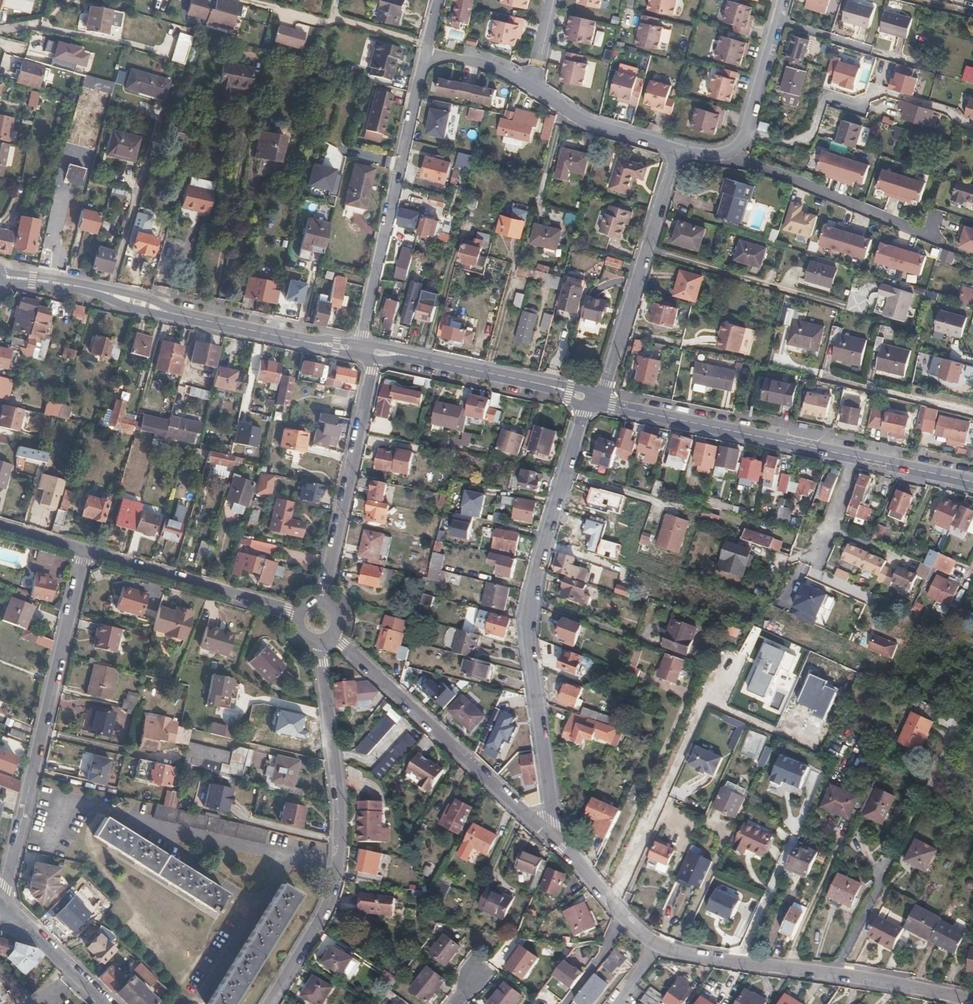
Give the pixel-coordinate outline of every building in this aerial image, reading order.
[(2,6),(30,13),(33,0),(3,0),(2,6)] [(212,1),(207,0),(191,0),(187,13),(207,19),(209,10),(212,1)] [(241,4),(227,0),(216,0),(213,11),(233,17),(237,18),(241,4)] [(377,19),(398,25),(405,0),(382,0),(377,19)] [(469,24),(472,9),(474,0),(458,0),(454,15),(461,17),(461,23),(469,24)] [(501,4),(526,10),(528,0),(502,0),(501,4)] [(601,0),(577,0),(576,5),(598,10),(601,0)] [(678,0),(651,0),(648,11),(674,18),(678,0)] [(808,2),(828,8),(831,0),(808,0),(808,2)] [(871,7),(848,0),(842,21),(865,28),(871,7)] [(828,8),(808,2),(805,10),(826,17),(828,8)] [(746,38),(749,38),(753,23),(749,22),(750,18),(752,10),(729,3),(723,23),(736,27),(734,34),(746,38)] [(123,12),(90,6),(88,14),(92,15),(89,30),(107,34),(108,25),(121,27),(123,12)] [(230,31),(233,17),(213,11),(209,10),(207,19),(205,24),(230,31)] [(910,19),(884,11),(877,31),(905,39),(910,19)] [(519,36),(523,20),(509,17),(507,24),(494,21),(490,42),(513,47),(515,39),(516,35),(519,36)] [(590,47),(595,23),(570,17),(564,40),(590,47)] [(658,20),(642,17),(636,46),(658,51),(663,29),(656,28),(658,20)] [(301,48),(305,34),(279,27),(275,40),(301,48)] [(744,44),(746,38),(734,34),(732,33),(730,41),(721,38),(715,60),(740,68),(746,45),(744,44)] [(178,34),(170,62),(184,66),(192,38),(178,34)] [(794,36),(787,60),(802,64),(809,41),(794,36)] [(393,45),(368,37),(360,64),(364,65),(361,72),(382,77),(388,56),(391,56),(393,45)] [(821,54),(815,53),(811,66),(817,67),(821,54)] [(580,65),(581,58),(566,54),(559,83),(581,88),(586,66),(580,65)] [(833,56),(828,72),(836,75),(857,82),(861,68),(840,62),(841,58),(833,56)] [(252,66),(224,58),(215,90),(225,92),(227,83),(246,89),(252,66)] [(44,68),(22,62),(16,82),(38,87),(44,68)] [(906,67),(899,92),(913,96),(919,79),(913,78),(916,68),(906,64),(906,67)] [(358,68),(351,65),(348,74),(356,76),(358,68)] [(906,67),(899,65),(896,73),(899,74),(897,81),(893,79),(890,89),(899,92),(906,67)] [(962,82),(972,85),(972,68),(967,66),(962,82)] [(806,72),(789,67),(781,91),(789,94),(786,103),(796,106),(806,72)] [(164,98),(169,79),(131,68),(125,87),(164,98)] [(621,101),(637,106),(641,92),(634,90),(637,77),(617,71),(610,94),(619,97),(622,98),(621,101)] [(730,105),(738,75),(723,71),(721,79),(714,77),(708,99),(730,105)] [(85,75),(82,86),(112,94),(114,83),(85,75)] [(857,82),(836,75),(834,80),(842,82),(841,86),(854,90),(857,82)] [(468,87),(469,84),(443,77),(442,81),(468,87)] [(655,111),(671,116),(675,101),(667,99),(670,87),(650,80),(644,103),(652,106),(656,107),(655,111)] [(467,99),(471,84),(469,84),(468,87),(442,81),(439,93),(461,99),(461,97),(467,99)] [(499,91),(471,84),(468,99),(474,100),(473,101),(495,107),(499,91)] [(390,95),(374,90),(362,131),(379,135),(390,95)] [(36,111),(40,94),(31,92),(28,106),(33,108),(32,110),(36,111)] [(434,109),(428,135),(448,140),(454,114),(451,113),(453,104),(437,100),(435,109),(434,109)] [(198,108),(188,104),(184,114),(195,117),(198,108)] [(934,112),(908,104),(903,118),(929,127),(934,112)] [(721,127),(725,112),(711,107),(709,115),(696,111),(691,131),(713,138),(716,129),(717,126),(721,127)] [(506,135),(523,139),(530,141),(534,126),(537,127),(540,115),(518,110),(515,121),(503,118),(499,133),(506,135)] [(546,134),(552,135),(557,114),(551,112),(547,126),(548,128),(546,134)] [(0,115),(0,140),(9,143),(15,118),(0,115)] [(843,121),(836,143),(855,149),(862,127),(843,121)] [(761,123),(759,131),(774,136),(777,128),(761,123)] [(141,137),(113,129),(106,154),(133,162),(141,137)] [(193,135),(178,131),(176,137),(186,139),(183,151),(188,152),(193,135)] [(286,139),(261,133),(254,156),(266,160),(267,157),(281,160),(286,139)] [(522,145),(523,139),(506,135),(504,140),(522,145)] [(8,145),(0,144),(0,176),(2,176),(8,145)] [(62,148),(51,145),(49,153),(60,155),(62,148)] [(585,174),(590,155),(564,147),(556,176),(568,180),(571,170),(585,174)] [(823,152),(817,171),(827,174),(832,175),(831,179),(839,181),(846,159),(823,152)] [(642,177),(645,164),(618,156),(609,186),(629,192),(634,174),(642,177)] [(446,182),(451,162),(428,157),(423,176),(446,182)] [(869,166),(846,159),(839,181),(848,184),(849,181),(863,185),(869,166)] [(85,169),(68,164),(63,182),(83,188),(85,181),(81,180),(85,169)] [(373,169),(355,164),(344,204),(363,208),(373,169)] [(905,177),(884,171),(878,189),(891,193),(890,197),(899,199),(905,177)] [(322,200),(334,204),(340,180),(329,177),(322,200)] [(926,184),(905,177),(899,199),(907,202),(908,198),(913,200),(921,202),(926,184)] [(752,187),(724,178),(720,191),(723,192),(716,216),(737,223),(742,210),(738,209),(742,198),(748,200),(752,187)] [(956,180),(950,198),(962,202),(963,199),(972,202),(972,185),(956,180)] [(195,212),(208,216),(213,193),(185,186),(180,205),(196,209),(195,212)] [(15,187),(10,198),(15,200),(20,189),(15,187)] [(111,187),(109,197),(121,200),(124,190),(111,187)] [(468,204),(476,206),(480,193),(471,191),(468,204)] [(431,194),(428,204),(443,208),(446,198),(431,194)] [(793,202),(784,228),(810,237),(817,217),(800,211),(802,205),(793,202)] [(634,222),(636,213),(609,205),(607,212),(609,213),(603,231),(624,238),(630,221),(634,222)] [(418,225),(422,212),(403,207),(399,220),(418,225)] [(513,209),(510,218),(525,222),(527,213),(513,209)] [(81,210),(77,228),(94,233),(99,215),(81,210)] [(501,232),(521,237),(525,222),(510,218),(505,216),(501,232)] [(38,221),(20,217),(14,248),(32,252),(38,221)] [(434,235),(438,221),(424,217),(420,232),(428,235),(429,233),(434,235)] [(301,247),(322,253),(329,224),(308,219),(301,247)] [(704,229),(678,221),(673,242),(698,249),(704,229)] [(842,251),(849,229),(840,226),(839,230),(834,228),(825,225),(818,243),(842,251)] [(972,251),(972,228),(963,225),(960,233),(964,234),(960,246),(972,251)] [(778,231),(771,228),(766,241),(774,244),(778,231)] [(858,232),(849,229),(842,251),(864,259),(871,241),(861,237),(857,236),(858,232)] [(10,254),(15,233),(6,231),(5,232),(0,231),(0,251),(10,254)] [(489,249),(493,235),(478,231),(474,247),(463,244),(459,259),(477,264),(482,247),(489,249)] [(557,258),(562,238),(536,231),(531,251),(557,258)] [(158,239),(137,233),(133,249),(152,256),(158,239)] [(443,249),(445,242),(434,238),(432,245),(443,249)] [(881,242),(875,261),(898,268),(905,246),(896,244),(895,247),(881,242)] [(765,251),(739,244),(733,263),(759,271),(765,251)] [(406,279),(414,249),(404,246),(396,276),(406,279)] [(913,249),(905,246),(898,268),(919,276),(926,257),(912,253),(913,249)] [(955,253),(944,249),(940,260),(951,264),(955,253)] [(95,250),(93,257),(95,258),(92,267),(110,272),(115,255),(95,250)] [(606,263),(620,268),(622,261),(608,257),(606,263)] [(805,280),(830,288),(836,270),(811,263),(805,280)] [(518,273),(533,277),(535,271),(520,266),(518,273)] [(562,285),(564,279),(535,271),(533,277),(562,285)] [(702,278),(681,273),(675,296),(695,301),(702,278)] [(339,308),(346,282),(347,278),(340,276),(336,291),(331,290),(328,304),(328,306),(339,308)] [(250,297),(276,303),(279,291),(273,290),(274,283),(248,278),(244,294),(250,295),(250,297)] [(308,285),(290,280),(285,301),(302,306),(308,285)] [(828,293),(830,288),(805,280),(804,285),(828,293)] [(411,325),(423,283),(413,281),(401,322),(411,325)] [(578,312),(585,288),(567,283),(561,306),(578,312)] [(913,294),(881,284),(879,293),(888,297),(883,314),(905,321),(913,294)] [(971,293),(972,290),(964,287),(959,300),(972,305),(972,294),(971,293)] [(432,323),(439,293),(424,289),(416,319),(432,323)] [(28,335),(38,302),(21,296),(17,307),(23,309),(20,320),(13,318),(10,330),(28,335)] [(42,307),(45,297),(40,296),(38,302),(28,335),(26,340),(24,348),(32,350),(36,338),(40,339),(40,337),(42,337),(49,309),(42,307)] [(384,326),(392,330),(400,299),(388,296),(385,309),(388,310),(384,326)] [(609,302),(588,296),(582,316),(604,322),(609,302)] [(708,299),(705,310),(711,312),(714,301),(708,299)] [(312,324),(323,326),(328,306),(328,304),(318,302),(312,324)] [(678,309),(656,304),(652,322),(674,327),(678,309)] [(529,344),(539,311),(526,308),(517,340),(529,344)] [(796,310),(788,308),(784,326),(790,327),(787,344),(818,351),(824,327),(793,319),(796,310)] [(967,318),(940,310),(935,331),(961,337),(967,318)] [(444,313),(438,334),(457,339),(456,345),(460,347),(463,346),(464,341),(474,344),(476,333),(447,324),(450,315),(444,313)] [(541,331),(549,334),(554,315),(546,313),(541,331)] [(744,329),(721,323),(716,348),(738,353),(744,329)] [(839,328),(833,326),(829,341),(835,342),(832,359),(860,365),(865,341),(838,336),(839,328)] [(923,334),(919,352),(926,354),(931,328),(924,327),(923,334)] [(147,357),(152,336),(128,330),(123,350),(147,357)] [(221,348),(224,335),(217,334),(214,346),(196,341),(191,360),(213,366),(218,347),(221,348)] [(106,357),(112,340),(95,335),(91,352),(106,357)] [(877,336),(873,351),(880,352),(876,369),(904,376),(910,352),(882,345),(883,338),(877,336)] [(10,345),(24,348),(26,340),(13,337),(10,345)] [(636,339),(633,351),(640,354),(643,341),(636,339)] [(176,372),(183,346),(163,340),(156,366),(176,372)] [(74,359),(76,350),(65,347),(63,356),(74,359)] [(7,367),(11,350),(0,348),(0,366),(7,367)] [(27,372),(32,350),(24,348),(19,370),(27,372)] [(660,361),(640,356),(638,366),(640,366),(637,378),(655,383),(660,361)] [(958,382),(963,364),(939,357),(937,365),(943,367),(940,378),(958,382)] [(281,364),(260,359),(256,378),(270,381),(277,382),(281,364)] [(300,372),(318,376),(320,365),(302,361),(300,372)] [(735,372),(697,363),(693,382),(696,383),(694,392),(706,396),(709,386),(731,391),(735,372)] [(243,392),(244,386),(247,374),(217,366),(212,384),(243,392)] [(333,379),(326,378),(324,385),(335,387),(339,388),(341,381),(352,383),(354,372),(335,369),(333,379)] [(288,406),(293,378),(282,376),(277,403),(288,406)] [(8,398),(11,380),(0,377),(0,396),(8,398)] [(796,387),(766,379),(761,398),(791,406),(796,387)] [(442,391),(444,382),(434,380),(432,389),(442,391)] [(419,393),(384,386),(377,416),(389,419),(394,400),(417,404),(419,393)] [(348,390),(339,388),(335,387),(333,394),(346,397),(348,390)] [(174,407),(180,408),(185,389),(179,388),(174,407)] [(831,396),(808,390),(803,411),(827,416),(831,396)] [(486,399),(471,396),(466,416),(485,420),(486,419),(489,409),(489,406),(493,393),(488,392),(486,399)] [(501,395),(493,393),(489,406),(497,408),(501,395)] [(437,402),(429,400),(424,422),(433,424),(437,402)] [(58,417),(61,405),(47,401),(43,413),(58,417)] [(461,408),(437,402),(433,424),(456,429),(461,408)] [(2,404),(0,413),(0,427),(16,431),(21,408),(2,404)] [(72,408),(61,405),(58,417),(69,419),(72,408)] [(861,410),(844,406),(841,421),(857,425),(861,410)] [(928,408),(922,431),(932,433),(935,421),(932,420),(935,409),(928,408)] [(96,425),(102,427),(107,410),(101,409),(96,425)] [(496,411),(489,409),(486,419),(493,421),(496,411)] [(872,410),(869,426),(905,434),(909,418),(872,410)] [(334,425),(336,416),(320,412),(317,422),(322,423),(321,431),(315,430),(312,444),(328,448),(329,443),(335,444),(339,426),(334,425)] [(131,433),(135,419),(115,414),(115,415),(113,414),(111,421),(112,422),(112,425),(125,428),(124,432),(131,433)] [(165,433),(167,425),(157,422),(157,419),(143,414),(139,428),(154,432),(153,438),(160,440),(163,440),(165,433)] [(954,429),(956,420),(943,417),(939,436),(940,436),(941,429),(941,428),(946,429),(946,427),(954,429)] [(182,428),(167,424),(167,425),(165,433),(193,441),(195,432),(199,432),(201,423),(185,419),(182,428)] [(946,429),(941,428),(941,429),(940,436),(966,442),(970,423),(956,420),(954,429),(946,427),(946,429)] [(260,428),(236,423),(232,443),(256,448),(260,428)] [(556,431),(537,426),(529,450),(549,456),(556,431)] [(304,451),(308,434),(284,429),(281,447),(287,448),(286,456),(301,459),(302,451),(304,451)] [(523,438),(503,430),(496,449),(516,455),(523,438)] [(620,446),(634,451),(636,443),(632,441),(634,433),(625,430),(620,446)] [(216,441),(229,443),(231,436),(218,432),(216,441)] [(662,442),(644,436),(639,453),(647,455),(644,464),(654,467),(658,456),(659,450),(662,442)] [(693,441),(676,437),(669,466),(684,471),(693,441)] [(595,463),(611,468),(616,453),(618,446),(619,445),(602,440),(595,463)] [(718,448),(699,444),(695,463),(714,468),(718,448)] [(17,446),(15,454),(43,462),(46,453),(17,446)] [(616,453),(635,459),(637,452),(634,451),(620,446),(618,446),(616,453)] [(200,449),(196,448),(193,447),(191,454),(198,456),(200,449)] [(401,449),(400,454),(395,473),(412,476),(418,453),(401,449)] [(741,453),(723,449),(719,465),(737,470),(741,453)] [(208,450),(205,460),(209,460),(208,465),(210,466),(208,472),(226,477),(230,464),(233,456),(230,455),(208,450)] [(400,454),(381,450),(377,469),(395,473),(400,454)] [(52,455),(47,453),(44,466),(49,467),(52,455)] [(233,456),(230,464),(241,466),(244,458),(233,456)] [(779,460),(770,458),(763,488),(771,490),(773,484),(766,483),(767,479),(775,480),(776,475),(778,464),(779,460)] [(762,463),(746,460),(742,477),(759,481),(762,463)] [(537,474),(511,469),(510,475),(521,478),(519,489),(537,492),(540,483),(535,482),(537,474)] [(54,508),(58,493),(62,480),(41,474),(37,489),(44,491),(40,504),(54,508)] [(788,494),(792,476),(784,475),(780,492),(788,494)] [(824,516),(830,499),(829,499),(837,478),(830,476),(822,496),(826,498),(820,514),(824,516)] [(871,479),(862,476),(848,514),(865,521),(869,509),(861,507),(862,504),(864,499),(871,479)] [(246,506),(252,483),(233,477),(226,501),(246,506)] [(257,478),(253,492),(270,496),(273,481),(257,478)] [(816,483),(802,478),(795,498),(801,500),(803,496),(806,497),(810,489),(814,491),(816,483)] [(322,494),(324,485),(304,481),(301,497),(316,501),(317,493),(322,494)] [(656,481),(651,496),(659,498),(663,483),(656,481)] [(387,485),(374,483),(371,500),(383,502),(387,485)] [(63,488),(53,523),(61,525),(70,491),(63,488)] [(485,495),(466,491),(462,514),(473,516),(480,518),(485,495)] [(913,498),(899,492),(891,509),(905,516),(913,498)] [(440,494),(435,514),(442,516),(443,510),(445,501),(447,495),(440,494)] [(102,519),(107,501),(86,495),(81,513),(102,519)] [(255,523),(262,499),(254,497),(248,521),(255,523)] [(287,519),(291,500),(276,497),(268,528),(297,535),(301,522),(287,519)] [(944,498),(934,519),(933,522),(951,531),(963,506),(948,498),(947,500),(944,498)] [(116,524),(134,529),(140,509),(141,504),(123,499),(116,524)] [(536,503),(517,499),(513,519),(531,523),(536,503)] [(389,506),(371,502),(368,511),(370,512),(368,521),(385,525),(389,506)] [(637,507),(623,502),(614,531),(630,536),(635,521),(633,520),(637,507)] [(785,508),(782,522),(790,524),(792,510),(785,508)] [(963,508),(954,527),(961,530),(960,529),(968,533),(972,523),(972,513),(963,508)] [(140,509),(134,529),(151,534),(157,515),(140,509)] [(703,512),(702,516),(718,522),(720,517),(703,512)] [(462,514),(455,513),(451,535),(468,539),(473,516),(462,514)] [(606,524),(587,517),(582,534),(588,536),(584,551),(597,556),(600,541),(606,524)] [(667,518),(658,546),(678,553),(687,524),(667,518)] [(175,540),(180,524),(165,519),(160,536),(175,540)] [(886,528),(879,525),(874,537),(882,540),(886,528)] [(494,538),(491,551),(514,556),(519,534),(484,527),(482,535),(494,538)] [(961,530),(954,527),(951,534),(964,541),(968,533),(960,529),(961,530)] [(744,541),(771,549),(774,539),(748,530),(744,541)] [(652,534),(644,531),(639,544),(648,547),(652,534)] [(383,535),(365,532),(359,556),(369,558),(378,560),(378,559),(380,553),(383,535)] [(391,537),(383,535),(380,553),(387,554),(391,537)] [(272,551),(273,543),(252,538),(250,545),(272,551)] [(597,556),(605,558),(608,544),(600,541),(597,556)] [(752,549),(728,541),(718,570),(742,578),(752,549)] [(868,551),(849,542),(842,557),(861,565),(868,551)] [(205,552),(203,558),(211,561),(214,547),(207,544),(205,552)] [(569,578),(584,583),(586,572),(573,568),(577,551),(565,547),(557,571),(570,576),(569,578)] [(934,567),(940,553),(932,549),(925,563),(930,565),(934,567)] [(195,562),(202,564),(203,558),(205,552),(199,550),(195,562)] [(36,561),(50,565),(53,556),(39,551),(36,561)] [(236,551),(230,572),(238,574),(241,565),(261,570),(259,580),(270,583),(275,563),(236,551)] [(862,566),(880,574),(883,567),(887,560),(868,551),(862,566)] [(439,569),(442,570),(443,563),(441,562),(443,554),(439,553),(433,552),(429,567),(439,569)] [(501,556),(501,555),(490,552),(488,563),(498,566),(496,574),(511,577),(516,559),(501,556)] [(950,575),(956,561),(940,553),(934,567),(950,575)] [(928,579),(934,567),(930,565),(925,563),(922,562),(916,573),(918,574),(928,579)] [(384,568),(365,564),(361,583),(379,587),(384,568)] [(916,573),(899,565),(896,573),(892,580),(911,589),(918,574),(916,573)] [(838,566),(834,574),(847,580),(850,572),(838,566)] [(442,570),(429,567),(427,578),(442,582),(445,571),(442,570)] [(878,580),(884,583),(890,570),(883,567),(880,574),(878,580)] [(890,570),(884,583),(890,585),(892,580),(896,573),(890,570)] [(30,595),(50,600),(54,581),(45,579),(45,575),(35,572),(30,595)] [(959,587),(937,576),(927,596),(950,607),(959,587)] [(581,602),(583,595),(586,585),(567,579),(564,588),(565,588),(563,596),(581,602)] [(509,588),(488,583),(482,605),(504,610),(509,588)] [(828,595),(805,584),(795,607),(818,618),(828,595)] [(142,615),(149,594),(125,586),(118,607),(142,615)] [(23,628),(25,629),(33,607),(11,598),(3,620),(23,628)] [(176,612),(160,607),(153,630),(167,634),(166,636),(184,642),(188,629),(189,629),(193,618),(191,617),(193,612),(177,607),(176,612)] [(818,618),(795,607),(792,613),(815,624),(818,618)] [(492,614),(492,617),(488,630),(487,633),(505,638),(510,620),(492,614)] [(385,616),(382,628),(403,634),(406,622),(385,616)] [(583,624),(566,618),(560,637),(576,643),(583,624)] [(696,629),(673,621),(664,647),(686,655),(696,629)] [(121,629),(99,624),(94,647),(116,652),(121,629)] [(478,635),(479,636),(481,628),(470,625),(468,632),(478,635)] [(25,629),(23,628),(20,636),(36,642),(39,634),(25,629)] [(202,647),(225,655),(232,634),(223,631),(223,633),(209,628),(202,647)] [(403,634),(382,628),(376,647),(402,654),(403,648),(400,647),(403,634)] [(478,635),(468,632),(459,630),(452,653),(467,657),(473,658),(478,635)] [(51,648),(53,640),(39,634),(36,642),(51,648)] [(870,649),(890,658),(896,645),(876,636),(870,649)] [(784,651),(764,642),(743,688),(764,697),(784,651)] [(286,670),(268,648),(251,663),(270,684),(286,670)] [(583,656),(566,650),(560,668),(576,674),(583,656)] [(676,683),(684,660),(667,654),(659,677),(676,683)] [(491,669),(492,663),(473,658),(467,657),(462,675),(489,682),(493,670),(491,669)] [(118,669),(95,664),(88,694),(111,699),(118,669)] [(633,675),(638,677),(641,669),(630,665),(627,673),(633,675)] [(207,703),(230,708),(232,696),(228,696),(232,677),(213,673),(207,703)] [(630,682),(633,675),(627,673),(624,680),(630,682)] [(838,686),(810,674),(799,700),(813,707),(810,713),(823,719),(838,686)] [(430,680),(421,689),(431,697),(430,698),(443,710),(455,697),(442,685),(439,688),(430,680)] [(368,682),(358,683),(360,705),(359,706),(359,707),(372,706),(371,699),(372,699),(381,707),(387,699),(368,682)] [(358,683),(338,685),(340,707),(359,706),(360,705),(358,683)] [(577,689),(566,685),(561,702),(576,707),(583,688),(578,686),(577,689)] [(462,696),(449,711),(470,731),(484,717),(462,696)] [(122,708),(134,711),(136,703),(124,700),(122,708)] [(109,737),(114,713),(94,708),(89,732),(109,737)] [(584,708),(581,716),(595,721),(598,713),(584,708)] [(306,715),(280,709),(275,732),(308,740),(310,731),(303,729),(306,715)] [(513,715),(500,709),(481,753),(495,759),(503,740),(507,742),(515,725),(510,723),(513,715)] [(920,751),(933,723),(912,713),(900,742),(920,751)] [(581,716),(575,714),(566,738),(574,741),(585,746),(587,740),(594,742),(596,738),(611,743),(617,731),(618,728),(595,721),(581,716)] [(191,728),(181,726),(179,726),(178,728),(175,727),(176,723),(167,721),(168,718),(155,715),(155,718),(146,716),(140,747),(154,751),(156,741),(164,742),(165,741),(174,743),(174,745),(187,748),(188,743),(191,728)] [(364,761),(395,726),(386,718),(353,756),(364,761)] [(20,739),(22,734),(11,729),(9,735),(20,739)] [(257,744),(270,747),(273,732),(261,730),(257,744)] [(610,745),(616,747),(622,733),(617,731),(611,743),(610,745)] [(751,731),(742,754),(760,761),(769,737),(751,731)] [(383,781),(418,743),(408,734),(374,772),(383,781)] [(525,785),(537,783),(531,737),(518,739),(517,743),(525,742),(527,754),(530,754),(530,756),(522,757),(525,785)] [(188,743),(187,748),(185,755),(215,762),(228,765),(231,752),(188,743)] [(693,744),(686,760),(691,762),(690,764),(697,768),(696,771),(705,775),(706,771),(715,776),(722,757),(693,744)] [(241,776),(248,749),(238,746),(231,751),(231,752),(228,765),(215,762),(214,770),(241,776)] [(15,757),(0,751),(0,769),(9,772),(15,757)] [(430,793),(443,771),(419,754),(409,771),(423,782),(420,786),(430,793)] [(110,760),(92,756),(86,780),(104,784),(110,760)] [(292,786),(298,761),(277,756),(271,781),(292,786)] [(810,768),(781,756),(770,780),(782,786),(783,782),(800,790),(810,768)] [(172,766),(138,758),(134,778),(168,785),(172,766)] [(212,776),(240,782),(241,776),(214,770),(212,776)] [(20,782),(0,774),(0,786),(17,792),(20,782)] [(194,803),(217,809),(219,800),(218,799),(220,792),(221,793),(223,786),(199,780),(194,803)] [(726,789),(743,796),(746,788),(729,781),(726,789)] [(639,786),(634,783),(628,796),(633,798),(639,786)] [(850,819),(859,798),(833,786),(823,806),(850,819)] [(724,788),(715,807),(736,816),(745,796),(743,796),(726,789),(724,788)] [(896,798),(878,790),(866,816),(883,824),(896,798)] [(540,803),(539,794),(524,799),(531,805),(540,803)] [(594,835),(606,841),(620,812),(609,808),(611,802),(604,799),(602,804),(592,800),(585,816),(599,823),(594,835)] [(459,834),(473,808),(458,800),(455,808),(450,805),(441,824),(459,834)] [(382,802),(360,801),(359,841),(382,842),(382,802)] [(280,822),(299,826),(304,807),(285,803),(280,822)] [(264,843),(267,830),(174,808),(156,804),(154,817),(264,843)] [(105,817),(94,835),(213,911),(225,893),(105,817)] [(750,846),(759,828),(747,822),(737,844),(747,850),(749,846),(750,846)] [(475,826),(466,844),(459,857),(468,861),(475,848),(488,855),(497,836),(475,826)] [(768,832),(759,828),(750,846),(760,851),(768,832)] [(768,832),(760,851),(766,853),(774,834),(768,832)] [(659,840),(648,863),(658,867),(660,862),(668,866),(675,851),(670,849),(671,846),(659,840)] [(937,850),(917,840),(906,861),(926,872),(937,850)] [(796,844),(784,870),(795,875),(797,872),(807,876),(815,860),(818,854),(796,844)] [(377,875),(382,854),(364,850),(359,872),(377,876),(377,875)] [(536,875),(530,890),(535,893),(548,862),(524,852),(518,867),(536,875)] [(824,857),(818,854),(815,860),(821,863),(824,857)] [(710,866),(687,856),(673,886),(696,896),(710,866)] [(42,864),(35,862),(34,867),(37,867),(33,881),(31,880),(30,883),(30,885),(31,895),(40,905),(47,898),(54,905),(66,892),(56,883),(58,874),(50,872),(42,864)] [(60,867),(42,864),(50,872),(58,874),(60,867)] [(568,873),(552,867),(544,887),(560,893),(568,873)] [(377,876),(359,872),(357,883),(381,886),(383,877),(377,875),(377,876)] [(862,885),(840,875),(829,898),(851,908),(862,885)] [(299,894),(282,883),(206,1003),(231,1003),(299,894)] [(503,920),(513,900),(490,888),(480,907),(503,920)] [(708,911),(719,916),(728,895),(717,890),(708,911)] [(363,894),(361,912),(392,915),(394,898),(363,894)] [(719,916),(728,920),(738,899),(728,895),(719,916)] [(738,899),(728,920),(730,921),(739,900),(738,899)] [(576,936),(596,926),(585,901),(565,911),(576,936)] [(904,928),(930,941),(941,920),(915,907),(904,928)] [(536,911),(529,908),(518,935),(526,936),(536,911)] [(780,936),(792,941),(803,916),(791,911),(780,936)] [(894,949),(904,928),(881,916),(870,936),(894,949)] [(960,946),(967,932),(941,920),(930,941),(956,954),(960,946)] [(107,944),(111,933),(99,925),(96,934),(85,947),(93,956),(91,958),(97,964),(99,961),(101,963),(112,950),(107,944)] [(460,947),(445,935),(432,952),(447,964),(460,947)] [(0,939),(0,955),(7,957),(22,973),(41,954),(35,948),(0,939)] [(362,964),(334,947),(331,951),(328,949),(321,961),(351,981),(362,964)] [(523,979),(538,959),(523,947),(521,949),(519,947),(515,953),(506,965),(508,967),(523,979)] [(626,960),(614,951),(599,971),(609,979),(616,969),(618,971),(626,960)] [(572,989),(584,973),(577,967),(576,968),(566,960),(554,975),(572,989)] [(139,963),(133,970),(149,985),(155,979),(139,963)] [(98,979),(112,992),(123,980),(109,967),(98,979)] [(427,1002),(445,980),(429,967),(411,989),(427,1002)] [(400,978),(386,969),(381,977),(394,985),(400,978)] [(315,976),(303,996),(317,1003),(322,1003),(333,987),(315,976)] [(670,1003),(684,1003),(694,989),(688,985),(689,982),(681,976),(665,1001),(670,1003)] [(125,1003),(152,1003),(154,1002),(130,978),(115,994),(125,1003)] [(592,980),(573,1003),(592,1003),(603,989),(592,980)] [(522,996),(507,983),(490,1003),(516,1003),(522,996)] [(155,990),(160,995),(166,989),(161,984),(155,990)] [(664,996),(651,987),(647,994),(660,1003),(664,996)] [(14,1003),(7,991),(2,993),(0,990),(0,1003),(12,1003),(14,1003)] [(749,990),(741,1003),(765,1003),(767,1002),(749,990)] [(786,994),(780,1003),(801,1003),(786,994)] [(646,995),(641,1002),(644,1003),(659,1003),(646,995)]
